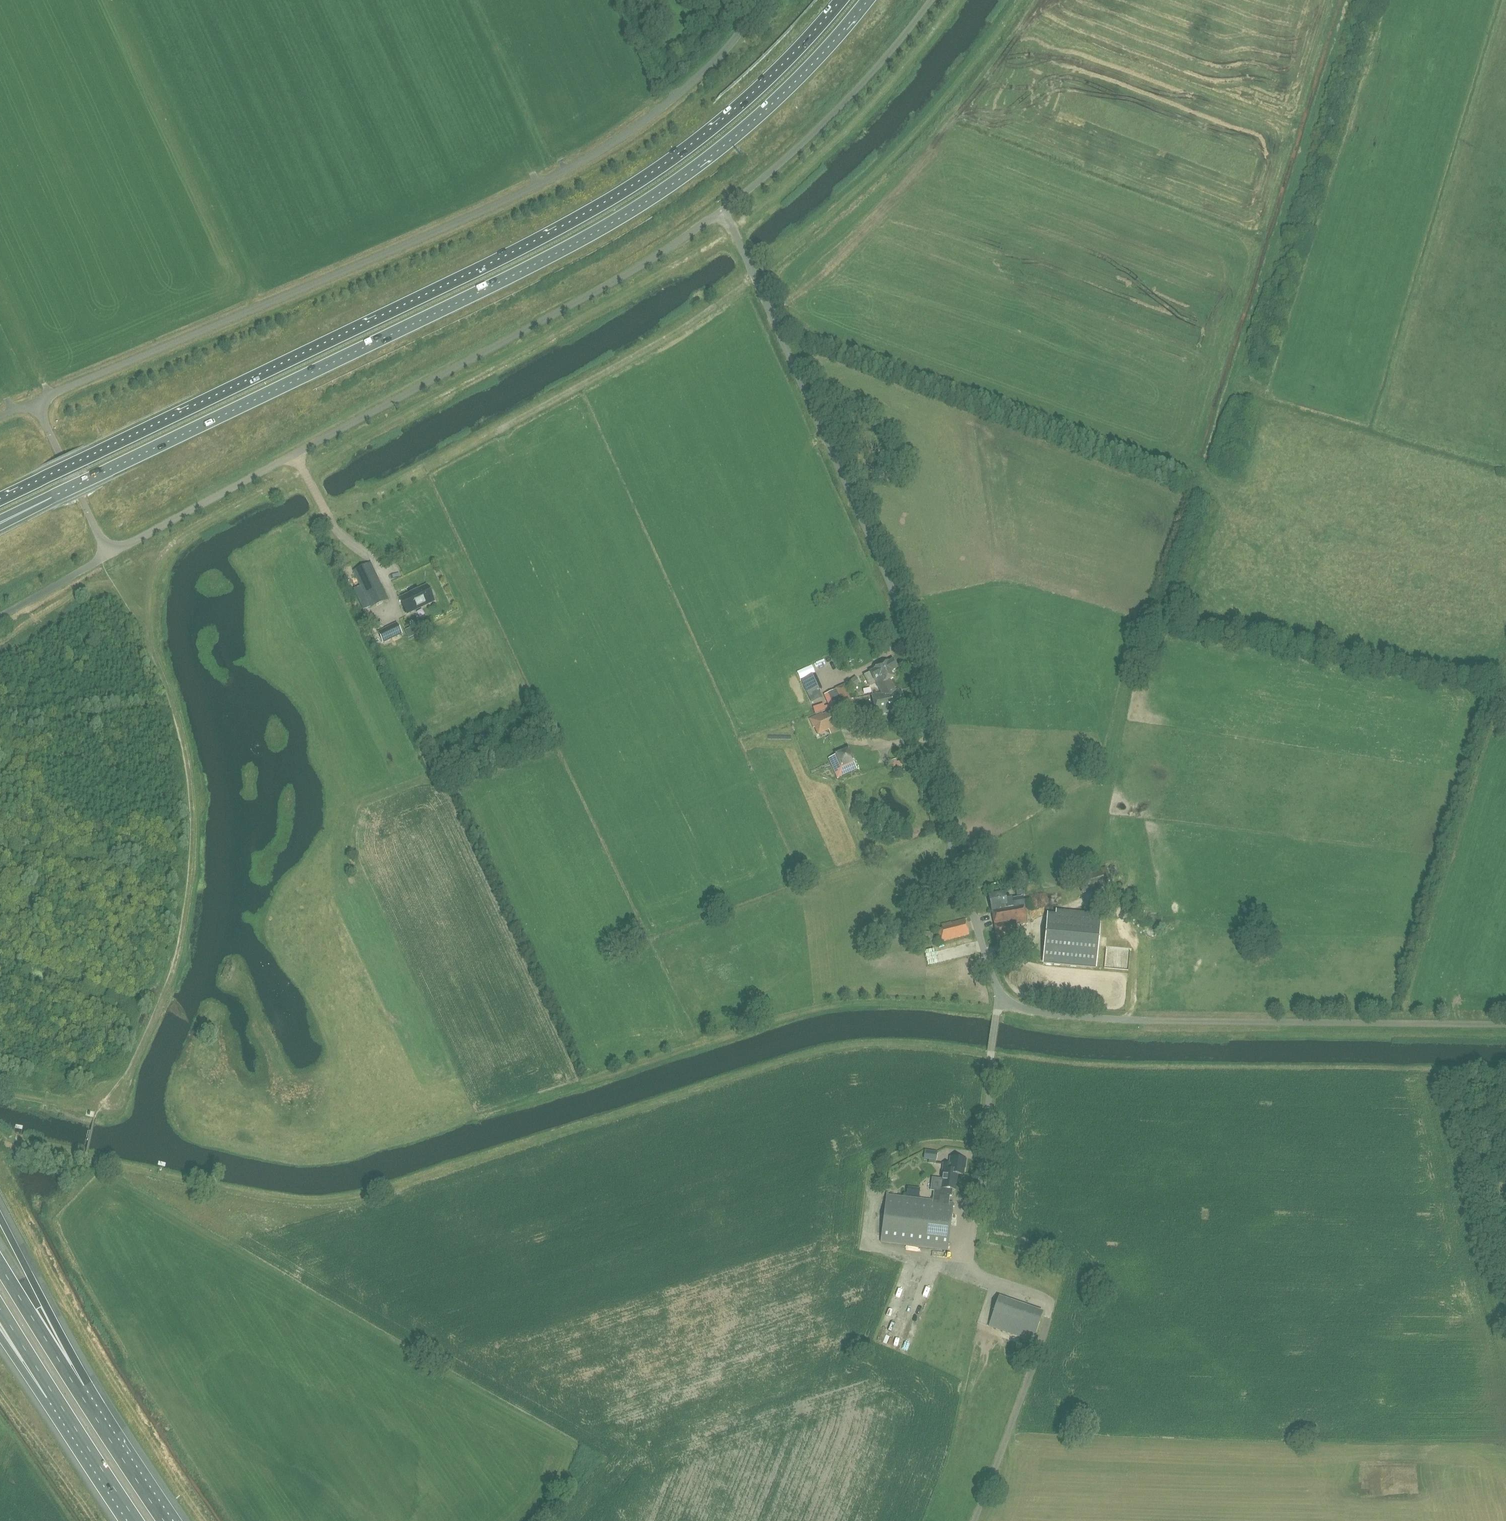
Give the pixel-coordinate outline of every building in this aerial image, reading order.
[(85,457),(102,448),(99,441),(81,450),(85,457)] [(371,563),(353,571),(371,608),(388,600),(371,563)] [(427,586),(418,591),(413,594),(412,593),(400,599),(407,614),(414,610),(413,609),(420,605),(421,607),(434,601),(427,586)] [(383,642),(389,639),(401,634),(397,625),(379,633),(383,642)] [(875,680),(881,693),(895,690),(889,680),(895,677),(892,671),(897,669),(893,661),(888,663),(887,663),(875,669),(875,670),(870,673),(874,681),(875,680)] [(803,682),(809,694),(822,689),(816,676),(803,682)] [(833,691),(840,705),(850,700),(843,686),(833,691)] [(901,689),(895,690),(881,693),(871,695),(876,715),(905,709),(901,689)] [(850,700),(840,705),(832,709),(833,712),(813,721),(819,733),(839,725),(837,720),(845,717),(842,710),(853,705),(850,700)] [(833,759),(843,780),(861,771),(853,754),(845,758),(842,754),(833,759)] [(1015,886),(1025,884),(1024,876),(1014,878),(1015,886)] [(1017,895),(1026,893),(1024,887),(1015,889),(1017,895)] [(1015,926),(1027,924),(1022,898),(1006,901),(1004,892),(988,895),(997,945),(1018,941),(1015,926)] [(1055,920),(1047,919),(1043,963),(1096,967),(1101,915),(1056,911),(1055,920)] [(1160,925),(1161,916),(1143,915),(1143,924),(1160,925)] [(941,942),(970,935),(965,919),(942,925),(943,929),(938,930),(941,942)] [(972,938),(964,940),(968,956),(975,954),(972,938)] [(941,946),(932,948),(933,954),(942,951),(941,946)] [(936,961),(945,958),(943,952),(934,955),(936,961)] [(930,1160),(929,1163),(936,1164),(938,1152),(926,1151),(925,1159),(930,1160)] [(954,1190),(956,1174),(963,1175),(963,1168),(964,1168),(965,1159),(951,1158),(950,1165),(944,1164),(942,1178),(932,1177),(931,1191),(934,1191),(932,1201),(887,1195),(881,1242),(947,1250),(953,1203),(950,1203),(951,1197),(952,1197),(952,1190),(954,1190)] [(1033,1342),(1042,1315),(1042,1314),(998,1299),(989,1327),(1033,1342)] [(891,1329),(896,1331),(900,1322),(895,1320),(891,1329)]
